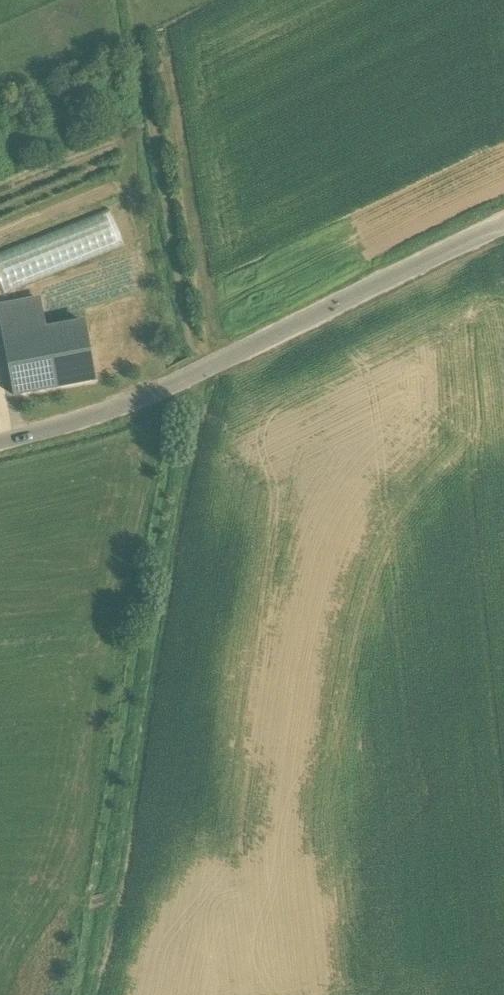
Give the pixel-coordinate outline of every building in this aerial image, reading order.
[(4,297),(124,247),(108,208),(0,253),(0,286),(4,297)] [(14,397),(96,382),(85,323),(44,330),(39,301),(0,308),(0,319),(14,397)]
